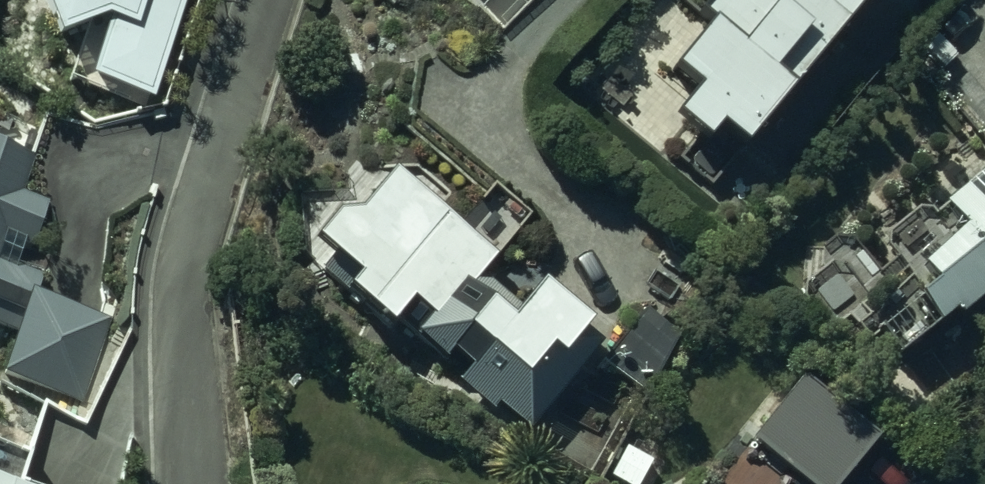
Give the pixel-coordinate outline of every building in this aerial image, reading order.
[(66,82),(86,88),(87,83),(152,102),(165,64),(179,68),(202,0),(33,0),(55,49),(85,35),(66,82)] [(673,124),(703,151),(718,134),(741,154),(796,93),(791,89),(871,0),(712,0),(695,20),(708,31),(669,75),(695,98),(673,124)] [(33,159),(29,158),(38,124),(0,113),(0,330),(15,334),(0,373),(0,387),(86,430),(130,328),(37,297),(45,275),(18,267),(26,244),(34,247),(48,202),(22,194),(33,159)] [(333,222),(311,249),(356,286),(347,297),(389,331),(394,325),(441,365),(447,358),(465,372),(456,384),(492,414),(496,410),(530,438),(604,348),(539,294),(522,315),(478,278),(493,260),(391,179),(356,222),(333,222)] [(961,322),(984,303),(984,180),(941,215),(960,238),(917,273),(932,292),(915,305),(936,332),(956,316),(961,322)] [(646,311),(601,364),(651,398),(681,339),(646,311)] [(750,443),(801,483),(844,483),(876,444),(803,384),(750,443)] [(27,459),(0,451),(0,483),(20,483),(27,459)]
